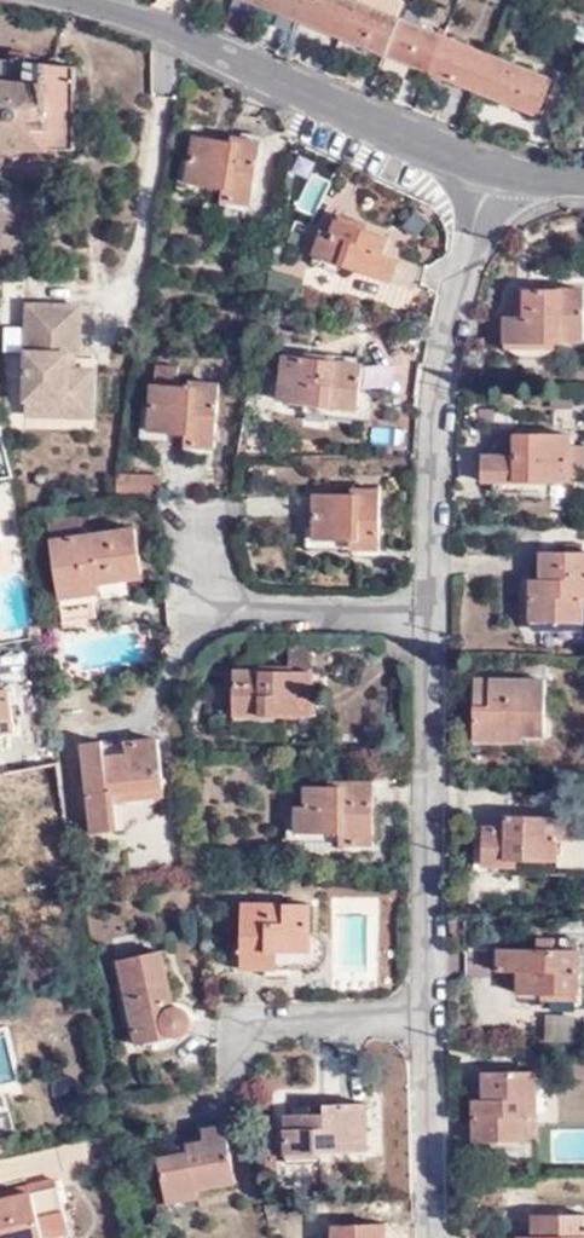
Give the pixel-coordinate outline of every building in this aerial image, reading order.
[(382,56),(540,118),(555,79),(403,19),(360,3),(353,0),(239,0),(382,56)] [(360,3),(403,19),(408,8),(388,0),(362,0),(360,3)] [(28,146),(80,147),(80,65),(30,64),(30,48),(7,47),(7,55),(0,55),(0,145),(5,145),(5,151),(27,151),(28,146)] [(237,130),(235,139),(200,131),(191,177),(235,186),(233,199),(256,204),(268,137),(237,130)] [(394,237),(340,219),(334,232),(324,229),(315,254),(317,255),(314,263),(344,273),(348,264),(392,281),(401,256),(390,252),(394,237)] [(530,310),(530,284),(518,283),(518,311),(530,310)] [(530,284),(530,310),(518,311),(507,311),(507,337),(568,339),(568,336),(583,336),(583,285),(530,284)] [(30,302),(27,398),(66,399),(66,414),(93,415),(94,369),(76,368),(65,368),(65,352),(77,352),(81,352),(82,305),(30,302)] [(76,368),(77,352),(65,352),(65,368),(76,368)] [(364,357),(285,355),(283,401),(361,404),(363,382),(369,382),(369,362),(364,362),(364,357)] [(193,446),(217,447),(220,381),(193,380),(192,388),(179,387),(180,365),(157,364),(153,430),(193,431),(193,446)] [(66,399),(27,398),(26,413),(66,414),(66,399)] [(483,480),(583,480),(583,443),(571,443),(570,433),(519,432),(518,453),(483,452),(483,480)] [(9,443),(0,444),(0,474),(14,473),(9,443)] [(162,493),(162,474),(117,473),(118,492),(162,493)] [(355,487),(355,493),(318,493),(318,534),(357,536),(358,546),(380,546),(381,488),(355,487)] [(19,546),(14,493),(0,495),(0,514),(4,547),(19,546)] [(82,532),(79,516),(50,518),(60,585),(60,621),(96,617),(92,592),(103,591),(101,579),(141,573),(135,525),(82,532)] [(543,553),(543,580),(531,579),(531,621),(583,623),(583,599),(583,554),(543,553)] [(29,639),(40,637),(39,628),(28,630),(29,639)] [(313,666),(237,665),(236,708),(313,711),(313,666)] [(523,668),(523,683),(474,681),(472,736),(543,738),(545,668),(523,668)] [(20,731),(15,689),(0,691),(0,733),(20,731)] [(133,733),(134,747),(105,751),(103,736),(83,738),(93,829),(117,826),(114,795),(165,788),(157,731),(133,733)] [(42,806),(66,800),(60,780),(61,779),(57,758),(0,772),(0,798),(38,790),(42,806)] [(348,781),(349,787),(310,786),(309,805),(300,805),(300,831),(354,834),(354,842),(376,843),(378,782),(348,781)] [(45,819),(70,813),(66,800),(42,806),(45,819)] [(479,826),(478,863),(503,864),(503,858),(553,858),(554,837),(568,838),(569,824),(583,825),(583,807),(556,806),(556,815),(502,814),(501,827),(479,826)] [(553,858),(553,864),(583,865),(583,838),(568,838),(554,837),(553,858)] [(267,943),(310,944),(311,905),(243,901),(241,969),(266,969),(267,943)] [(539,948),(503,948),(502,972),(522,972),(522,991),(555,991),(555,996),(582,995),(583,949),(558,948),(558,936),(539,936),(539,948)] [(309,971),(310,944),(267,943),(266,969),(309,971)] [(165,952),(124,959),(141,1043),(174,1037),(189,1033),(194,1029),(194,1020),(192,1014),(185,1010),(176,1008),(165,952)] [(548,1013),(548,1040),(576,1040),(576,1013),(548,1013)] [(539,1073),(475,1072),(475,1139),(529,1140),(529,1137),(537,1137),(539,1073)] [(288,1150),(322,1150),(322,1147),(368,1146),(367,1099),(313,1100),(313,1110),(287,1111),(288,1150)] [(276,1112),(257,1112),(258,1143),(276,1143),(276,1112)] [(190,1149),(162,1154),(169,1197),(203,1191),(203,1185),(237,1179),(227,1122),(207,1124),(209,1136),(189,1140),(190,1149)] [(323,1161),(322,1150),(288,1150),(288,1160),(323,1161)] [(70,1236),(57,1183),(0,1198),(0,1237),(61,1237),(70,1236)] [(563,1208),(563,1214),(535,1214),(535,1231),(521,1232),(521,1237),(583,1237),(583,1208),(563,1208)] [(334,1224),(334,1237),(387,1237),(386,1223),(334,1224)]
